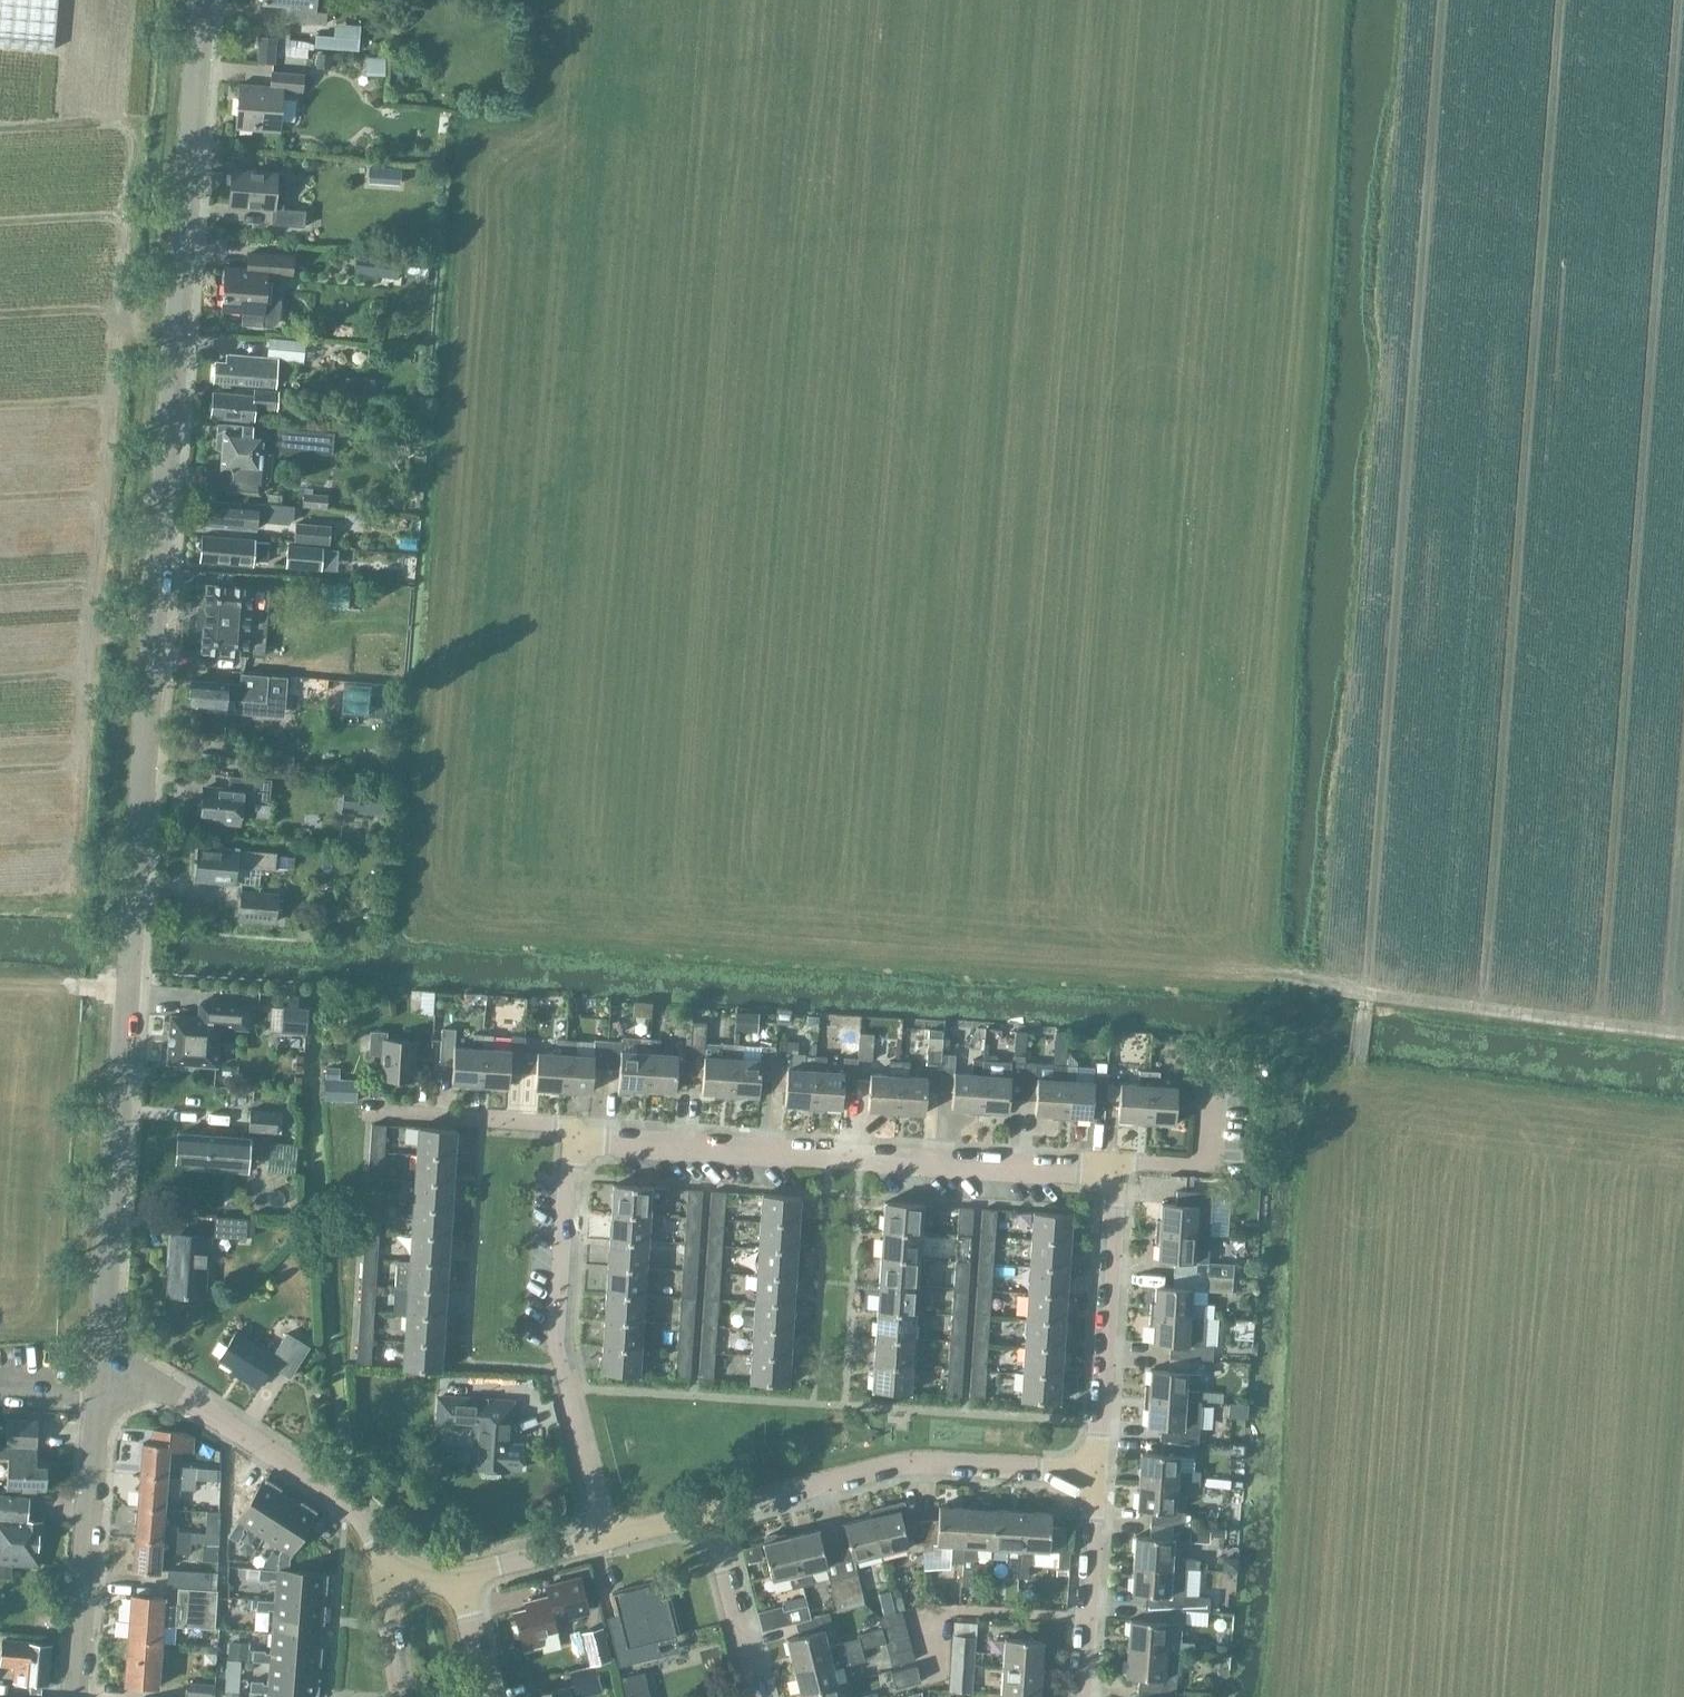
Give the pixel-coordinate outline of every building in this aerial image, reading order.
[(54,50),(58,0),(0,0),(0,45),(54,50)] [(266,2),(292,4),(291,21),(330,23),(331,6),(331,0),(266,0),(266,2)] [(316,35),(315,47),(358,50),(360,25),(335,24),(335,36),(316,35)] [(260,35),(257,61),(275,62),(276,51),(276,45),(277,37),(260,35)] [(318,53),(317,67),(331,68),(332,54),(318,53)] [(367,57),(366,71),(385,71),(385,57),(367,57)] [(238,128),(282,132),(286,90),(305,92),(307,73),(274,71),(273,86),(241,84),(238,128)] [(371,167),(370,182),(401,184),(402,169),(371,167)] [(309,212),(282,210),(285,174),(235,170),(233,205),(276,208),(274,226),(307,228),(309,212)] [(223,308),(244,310),(243,324),(273,327),(280,320),(282,301),(277,293),(266,292),(267,275),(292,277),(294,256),(248,251),(247,268),(228,267),(225,296),(224,296),(223,308)] [(217,361),(215,381),(276,386),(279,359),(304,361),(306,341),(270,338),(268,358),(228,354),(227,362),(217,361)] [(214,393),(212,417),(254,421),(255,407),(277,409),(279,392),(257,390),(256,396),(214,393)] [(289,428),(324,430),(325,422),(315,422),(315,418),(289,416),(289,428)] [(218,432),(217,447),(222,449),(221,468),(231,469),(229,490),(262,493),(263,482),(268,482),(271,480),(278,474),(274,470),(275,457),(280,453),(285,453),(288,457),(302,458),(309,452),(333,454),(335,431),(324,430),(289,428),(218,422),(217,432),(218,432)] [(303,506),(328,508),(329,494),(304,492),(303,506)] [(206,500),(204,525),(257,529),(258,521),(290,523),(294,517),(295,506),(259,503),(259,504),(206,500)] [(295,542),(330,545),(331,526),(296,523),(295,542)] [(254,541),(200,537),(199,563),(252,566),(252,565),(266,566),(267,545),(254,545),(254,541)] [(287,566),(322,569),(324,548),(288,545),(287,566)] [(202,649),(202,652),(204,652),(204,651),(245,655),(247,655),(247,654),(252,589),(252,588),(250,588),(210,585),(207,584),(207,587),(206,607),(204,629),(202,649)] [(192,680),(190,707),(203,708),(201,730),(224,732),(226,711),(271,714),(272,702),(285,703),(287,677),(243,673),(242,684),(192,680)] [(199,805),(199,813),(202,816),(201,819),(241,823),(243,799),(270,801),(272,780),(231,777),(229,790),(204,788),(203,802),(199,805)] [(360,788),(358,813),(385,815),(386,790),(360,788)] [(195,863),(194,874),(197,874),(197,879),(255,883),(258,853),(240,852),(240,847),(221,845),(221,850),(199,849),(198,863),(195,863)] [(239,918),(277,922),(278,894),(241,890),(239,918)] [(1323,897),(1325,920),(1335,919),(1334,897),(1323,897)] [(174,1015),(172,1015),(172,1016),(172,1017),(169,1060),(168,1062),(170,1062),(174,1062),(178,1067),(194,1068),(198,1064),(216,1065),(218,1066),(218,1064),(221,1026),(249,1028),(250,1005),(201,1001),(200,1017),(174,1015)] [(306,1034),(308,1008),(299,1008),(287,1007),(284,1006),(284,1008),(273,1007),(271,1029),(282,1030),(282,1032),(306,1034)] [(692,1049),(690,1075),(704,1076),(703,1091),(720,1093),(720,1097),(731,1098),(733,1044),(724,1044),(706,1043),(707,1023),(693,1022),(691,1049),(692,1049)] [(443,1028),(441,1064),(454,1065),(453,1082),(470,1083),(470,1088),(481,1088),(484,1035),(475,1034),(474,1048),(456,1047),(457,1029),(443,1028)] [(373,1052),(388,1053),(386,1077),(416,1079),(418,1040),(390,1038),(391,1031),(375,1030),(373,1052)] [(860,1033),(859,1060),(873,1061),(875,1034),(860,1033)] [(484,1035),(481,1088),(492,1089),(492,1085),(509,1086),(510,1071),(524,1072),(525,1052),(526,1037),(513,1036),(512,1051),(493,1050),(494,1035),(484,1035)] [(609,1041),(607,1068),(620,1069),(619,1094),(631,1095),(633,1091),(648,1092),(651,1039),(641,1038),(640,1053),(621,1052),(622,1042),(609,1041)] [(930,1038),(928,1064),(942,1065),(943,1054),(943,1049),(944,1038),(930,1038)] [(651,1039),(648,1092),(658,1093),(659,1089),(676,1090),(677,1075),(690,1075),(692,1049),(691,1049),(678,1048),(678,1055),(660,1054),(661,1040),(651,1039)] [(525,1052),(524,1072),(537,1072),(536,1088),(553,1089),(553,1093),(564,1094),(567,1040),(558,1040),(557,1054),(525,1052)] [(567,1040),(564,1094),(575,1094),(575,1090),(592,1091),(594,1067),(607,1068),(609,1041),(596,1040),(595,1056),(576,1055),(577,1041),(567,1040)] [(733,1044),(731,1098),(741,1098),(742,1094),(759,1095),(760,1079),(774,1080),(775,1054),(776,1047),(762,1046),(761,1060),(744,1059),(744,1045),(740,1045),(735,1044),(733,1044)] [(774,1080),(773,1089),(786,1090),(786,1104),(803,1105),(802,1109),(813,1110),(817,1056),(807,1056),(780,1054),(775,1054),(774,1080)] [(942,1065),(940,1089),(954,1090),(953,1108),(970,1109),(969,1113),(980,1114),(981,1114),(984,1061),(974,1060),(973,1074),(955,1073),(957,1055),(943,1054),(942,1065)] [(817,1056),(813,1110),(825,1110),(825,1106),(842,1107),(843,1090),(857,1091),(858,1073),(859,1059),(845,1058),(844,1072),(827,1071),(827,1057),(817,1056)] [(871,1074),(869,1109),(886,1110),(886,1114),(896,1115),(897,1115),(900,1062),(890,1061),(889,1075),(871,1074)] [(984,1061),(981,1114),(991,1115),(992,1110),(1009,1111),(1009,1098),(1023,1099),(1025,1063),(984,1061)] [(900,1062),(897,1115),(908,1116),(908,1111),(925,1112),(928,1078),(910,1076),(911,1062),(900,1062)] [(1025,1063),(1023,1099),(1036,1100),(1036,1113),(1053,1114),(1053,1119),(1064,1119),(1067,1066),(1025,1063)] [(1067,1066),(1064,1119),(1075,1120),(1075,1115),(1092,1117),(1093,1100),(1106,1101),(1107,1082),(1108,1074),(1095,1074),(1095,1082),(1076,1081),(1077,1067),(1067,1066)] [(1107,1082),(1106,1101),(1120,1101),(1119,1119),(1136,1120),(1136,1124),(1147,1125),(1150,1071),(1140,1071),(1139,1084),(1121,1083),(1107,1082)] [(1150,1071),(1147,1125),(1158,1126),(1158,1122),(1175,1123),(1176,1108),(1193,1109),(1194,1089),(1177,1088),(1177,1087),(1160,1086),(1161,1072),(1150,1071)] [(360,1079),(342,1078),(329,1078),(328,1098),(360,1099),(360,1079)] [(178,1165),(249,1170),(250,1153),(259,1153),(260,1131),(281,1132),(283,1113),(250,1110),(249,1138),(180,1133),(178,1165)] [(372,1123),(371,1151),(386,1152),(387,1124),(372,1123)] [(418,1127),(416,1154),(457,1156),(459,1130),(418,1127)] [(268,1170),(296,1173),(299,1145),(271,1141),(268,1170)] [(371,1151),(369,1178),(384,1179),(386,1152),(371,1151)] [(416,1154),(415,1181),(455,1183),(457,1156),(416,1154)] [(369,1178),(367,1205),(382,1206),(384,1179),(369,1178)] [(415,1181),(413,1208),(453,1210),(455,1183),(415,1181)] [(614,1184),(612,1211),(651,1213),(651,1200),(666,1201),(667,1188),(652,1187),(614,1184)] [(1157,1220),(1157,1231),(1211,1234),(1213,1193),(1177,1190),(1176,1204),(1162,1203),(1161,1220),(1157,1220)] [(712,1191),(710,1208),(725,1209),(726,1192),(712,1191)] [(763,1194),(761,1221),(799,1223),(800,1196),(763,1194)] [(688,1199),(687,1216),(701,1217),(702,1200),(688,1199)] [(885,1202),(884,1229),(922,1231),(923,1204),(885,1202)] [(367,1205),(365,1232),(380,1233),(382,1206),(367,1205)] [(413,1208),(411,1235),(451,1237),(453,1210),(413,1208)] [(983,1209),(982,1226),(996,1227),(997,1210),(983,1209)] [(612,1211),(611,1238),(649,1240),(650,1226),(664,1227),(665,1215),(651,1214),(651,1213),(612,1211)] [(1034,1212),(1032,1239),(1070,1241),(1072,1214),(1034,1212)] [(220,1238),(251,1240),(253,1219),(221,1217),(220,1238)] [(959,1217),(958,1234),(972,1235),(973,1217),(959,1217)] [(710,1218),(709,1235),(723,1236),(724,1219),(710,1218)] [(761,1221),(760,1248),(797,1250),(799,1223),(761,1221)] [(686,1226),(685,1243),(700,1244),(701,1226),(686,1226)] [(884,1229),(882,1255),(920,1258),(922,1231),(884,1229)] [(1157,1231),(1156,1242),(1159,1242),(1158,1259),(1175,1260),(1175,1274),(1208,1276),(1209,1263),(1209,1262),(1211,1234),(1157,1231)] [(365,1232),(363,1259),(378,1260),(380,1233),(365,1232)] [(168,1296),(206,1299),(212,1238),(174,1234),(168,1296)] [(958,1234),(956,1261),(970,1261),(972,1235),(958,1234)] [(411,1235),(409,1262),(450,1264),(451,1237),(411,1235)] [(981,1235),(980,1253),(994,1254),(995,1236),(981,1235)] [(611,1238),(609,1265),(647,1267),(649,1240),(611,1238)] [(1032,1239),(1030,1265),(1068,1268),(1070,1241),(1032,1239)] [(650,1240),(650,1254),(670,1254),(670,1240),(650,1240)] [(708,1245),(707,1262),(721,1263),(723,1245),(708,1245)] [(760,1248),(758,1274),(795,1277),(797,1250),(760,1248)] [(685,1252),(683,1270),(698,1271),(699,1253),(685,1252)] [(882,1255),(880,1282),(918,1285),(919,1271),(930,1271),(930,1259),(920,1258),(882,1255)] [(363,1259),(362,1286),(377,1287),(378,1260),(363,1259)] [(956,1261),(954,1287),(969,1288),(970,1261),(956,1261)] [(409,1262),(407,1289),(448,1291),(450,1264),(409,1262)] [(979,1262),(978,1279),(992,1280),(993,1263),(979,1262)] [(609,1265),(607,1291),(646,1294),(647,1279),(659,1280),(660,1268),(647,1267),(609,1265)] [(1030,1265),(1029,1292),(1067,1295),(1068,1268),(1030,1265)] [(706,1271),(705,1289),(720,1290),(721,1272),(706,1271)] [(758,1274),(756,1301),(794,1304),(795,1277),(758,1274)] [(1152,1303),(1151,1315),(1206,1318),(1206,1304),(1192,1303),(1193,1290),(1209,1291),(1233,1292),(1234,1278),(1208,1276),(1175,1274),(1174,1287),(1156,1286),(1155,1304),(1152,1303)] [(683,1279),(682,1296),(696,1297),(697,1280),(683,1279)] [(880,1282),(878,1309),(917,1312),(918,1285),(880,1282)] [(362,1286),(360,1313),(375,1314),(377,1287),(362,1286)] [(407,1289),(406,1316),(446,1318),(448,1291),(407,1289)] [(977,1289),(976,1306),(991,1307),(992,1290),(977,1289)] [(607,1291),(606,1318),(644,1321),(646,1294),(607,1291)] [(1029,1292),(1027,1319),(1065,1322),(1067,1295),(1029,1292)] [(954,1297),(953,1314),(967,1315),(968,1298),(954,1297)] [(705,1298),(703,1325),(718,1326),(719,1299),(705,1298)] [(756,1301),(755,1328),(792,1331),(794,1304),(756,1301)] [(681,1306),(680,1323),(695,1324),(696,1307),(681,1306)] [(878,1309),(877,1336),(915,1338),(916,1323),(923,1324),(924,1312),(917,1312),(878,1309)] [(360,1313),(358,1340),(373,1341),(375,1314),(360,1313)] [(953,1314),(951,1341),(965,1342),(967,1315),(953,1314)] [(1151,1315),(1150,1326),(1154,1326),(1153,1343),(1170,1344),(1170,1358),(1199,1359),(1213,1360),(1214,1346),(1204,1346),(1206,1318),(1151,1315)] [(1207,1315),(1206,1342),(1218,1343),(1219,1315),(1207,1315)] [(406,1316),(404,1343),(444,1345),(446,1318),(406,1316)] [(976,1316),(974,1333),(989,1334),(990,1316),(976,1316)] [(606,1318),(604,1345),(655,1348),(656,1322),(644,1321),(606,1318)] [(1027,1319),(1025,1346),(1063,1348),(1065,1322),(1027,1319)] [(703,1325),(702,1342),(716,1343),(718,1326),(703,1325)] [(755,1328),(753,1355),(790,1357),(792,1331),(755,1328)] [(277,1354),(239,1330),(220,1360),(234,1369),(233,1371),(259,1388),(274,1364),(293,1376),(313,1346),(291,1331),(277,1354)] [(679,1333),(678,1350),(693,1351),(694,1333),(679,1333)] [(877,1336),(875,1363),(913,1365),(915,1338),(877,1336)] [(356,1365),(371,1366),(373,1341),(358,1340),(356,1365)] [(974,1342),(973,1360),(987,1361),(988,1343),(974,1342)] [(404,1370),(428,1371),(442,1372),(444,1345),(404,1343),(402,1370),(404,1370)] [(604,1345),(602,1372),(641,1375),(641,1360),(654,1361),(655,1348),(604,1345)] [(1025,1346),(1023,1373),(1062,1375),(1063,1348),(1025,1346)] [(950,1350),(949,1368),(963,1368),(965,1351),(950,1350)] [(701,1352),(700,1369),(715,1370),(716,1352),(701,1352)] [(753,1355),(751,1382),(762,1382),(789,1384),(790,1357),(753,1355)] [(1146,1387),(1145,1398),(1201,1401),(1224,1403),(1224,1392),(1186,1390),(1187,1373),(1199,1373),(1199,1359),(1170,1358),(1169,1371),(1151,1370),(1150,1387),(1146,1387)] [(677,1359),(676,1377),(691,1378),(692,1360),(677,1359)] [(875,1363),(873,1390),(884,1391),(912,1392),(913,1365),(875,1363)] [(972,1369),(971,1386),(986,1387),(987,1370),(972,1369)] [(1023,1373),(1022,1400),(1032,1401),(1060,1402),(1062,1375),(1023,1373)] [(948,1377),(947,1394),(962,1395),(963,1378),(948,1377)] [(440,1397),(438,1423),(478,1426),(475,1468),(508,1470),(509,1468),(521,1469),(522,1445),(510,1444),(513,1401),(440,1397)] [(1145,1398),(1145,1409),(1148,1410),(1147,1426),(1162,1427),(1161,1440),(1164,1441),(1196,1442),(1199,1443),(1201,1415),(1201,1401),(1145,1398)] [(47,1490),(48,1461),(38,1461),(40,1420),(8,1419),(6,1447),(0,1446),(0,1459),(10,1460),(8,1488),(47,1490)] [(143,1442),(141,1474),(169,1477),(171,1449),(193,1451),(194,1438),(187,1433),(154,1430),(153,1443),(143,1442)] [(1142,1453),(1140,1481),(1200,1485),(1201,1471),(1194,1471),(1179,1470),(1180,1456),(1195,1457),(1196,1442),(1164,1441),(1163,1454),(1142,1453)] [(200,1467),(184,1466),(183,1478),(199,1479),(200,1467)] [(141,1474),(138,1507),(166,1509),(169,1477),(141,1474)] [(199,1479),(183,1478),(183,1488),(198,1489),(199,1479)] [(239,1520),(229,1535),(238,1541),(245,1531),(243,1530),(247,1525),(265,1537),(290,1498),(280,1492),(282,1488),(266,1478),(264,1482),(263,1481),(238,1520),(239,1520)] [(1140,1481),(1138,1509),(1152,1510),(1151,1523),(1184,1525),(1185,1512),(1176,1512),(1177,1493),(1205,1495),(1206,1486),(1200,1485),(1140,1481)] [(41,1565),(44,1522),(28,1521),(29,1498),(0,1495),(0,1562),(41,1565)] [(303,1500),(301,1504),(291,1498),(266,1537),(285,1548),(282,1553),(281,1564),(292,1565),(293,1553),(318,1514),(317,1514),(320,1510),(303,1500)] [(882,1514),(872,1516),(882,1554),(909,1547),(910,1552),(924,1551),(921,1521),(909,1522),(904,1501),(880,1507),(882,1514)] [(939,1519),(921,1521),(924,1551),(937,1550),(938,1543),(953,1544),(952,1562),(955,1562),(964,1563),(965,1560),(968,1508),(940,1506),(939,1519)] [(138,1507),(136,1539),(177,1542),(191,1543),(192,1531),(177,1529),(178,1527),(165,1526),(166,1509),(138,1507)] [(968,1508),(965,1560),(974,1560),(977,1560),(978,1546),(993,1547),(996,1509),(968,1508)] [(996,1509),(993,1547),(1008,1548),(1007,1562),(1010,1562),(1009,1576),(1019,1577),(1024,1511),(996,1509)] [(1024,1511),(1019,1577),(1028,1577),(1029,1564),(1033,1564),(1034,1549),(1049,1550),(1051,1513),(1024,1511)] [(872,1516),(845,1523),(854,1561),(882,1554),(872,1516)] [(1136,1536),(1134,1565),(1187,1568),(1199,1569),(1200,1562),(1200,1559),(1181,1558),(1182,1540),(1190,1541),(1191,1526),(1184,1525),(1151,1523),(1150,1537),(1136,1536)] [(818,1529),(791,1536),(803,1587),(814,1584),(810,1571),(827,1567),(818,1529)] [(793,1589),(803,1587),(791,1536),(779,1539),(778,1535),(775,1533),(767,1535),(765,1538),(766,1542),(763,1542),(772,1580),(790,1576),(793,1589)] [(136,1539),(133,1571),(161,1573),(163,1557),(176,1558),(177,1553),(177,1542),(136,1539)] [(177,1542),(177,1553),(190,1554),(191,1543),(177,1542)] [(964,1575),(963,1585),(972,1586),(974,1561),(974,1560),(965,1560),(964,1563),(964,1575)] [(854,1561),(840,1564),(851,1608),(865,1604),(857,1572),(854,1561)] [(840,1564),(827,1567),(830,1579),(837,1611),(851,1608),(840,1564)] [(1134,1565),(1132,1593),(1146,1593),(1146,1607),(1186,1609),(1210,1611),(1211,1597),(1199,1597),(1185,1596),(1187,1568),(1134,1565)] [(260,1568),(260,1579),(272,1580),(272,1578),(278,1579),(276,1601),(322,1604),(323,1592),(327,1593),(329,1574),(324,1573),(324,1572),(290,1570),(278,1569),(278,1570),(260,1568)] [(169,1570),(167,1586),(215,1590),(216,1573),(169,1570)] [(531,1607),(513,1612),(523,1649),(541,1645),(539,1635),(559,1630),(554,1614),(588,1605),(581,1577),(546,1586),(549,1596),(530,1601),(531,1607)] [(622,1624),(610,1627),(619,1666),(658,1657),(654,1641),(677,1636),(664,1582),(615,1594),(622,1624)] [(133,1595),(129,1640),(164,1643),(166,1626),(179,1627),(216,1629),(218,1591),(182,1588),(181,1603),(166,1602),(167,1598),(133,1595)] [(890,1591),(879,1593),(884,1614),(895,1612),(892,1599),(890,1591)] [(258,1599),(257,1610),(270,1611),(270,1609),(275,1610),(274,1632),(320,1634),(321,1623),(325,1623),(326,1605),(322,1604),(276,1601),(258,1599)] [(793,1609),(781,1612),(785,1625),(796,1622),(811,1618),(808,1605),(793,1609)] [(1130,1619),(1128,1648),(1179,1651),(1194,1653),(1194,1642),(1182,1641),(1183,1623),(1185,1623),(1186,1609),(1146,1607),(1145,1620),(1130,1619)] [(903,1611),(880,1617),(883,1628),(906,1622),(903,1611)] [(811,1618),(796,1622),(799,1635),(825,1628),(824,1624),(833,1622),(831,1614),(811,1619),(811,1618)] [(906,1623),(883,1629),(886,1640),(909,1634),(906,1623)] [(604,1627),(583,1632),(591,1665),(612,1660),(604,1627)] [(799,1635),(787,1638),(794,1666),(863,1648),(860,1638),(859,1638),(829,1646),(825,1628),(799,1635)] [(883,1628),(858,1634),(859,1637),(859,1638),(860,1638),(863,1648),(887,1642),(886,1640),(883,1629),(883,1628)] [(254,1650),(253,1660),(271,1662),(317,1665),(322,1665),(323,1647),(319,1646),(320,1634),(274,1632),(272,1653),(266,1652),(266,1650),(254,1650)] [(953,1634),(952,1663),(975,1664),(976,1636),(953,1634)] [(909,1636),(887,1642),(890,1653),(912,1647),(909,1636)] [(1006,1638),(1004,1666),(1041,1668),(1043,1640),(1006,1638)] [(15,1681),(49,1684),(52,1643),(4,1639),(2,1663),(16,1664),(15,1681)] [(125,1685),(160,1688),(164,1643),(129,1640),(125,1685)] [(863,1648),(794,1666),(801,1693),(839,1683),(835,1668),(866,1660),(863,1648)] [(913,1648),(890,1654),(893,1665),(916,1659),(913,1648)] [(1128,1648),(1127,1676),(1139,1677),(1138,1690),(1176,1692),(1177,1680),(1179,1651),(1128,1648)] [(252,1680),(251,1691),(269,1693),(315,1696),(319,1696),(321,1677),(316,1677),(317,1665),(271,1662),(270,1683),(264,1683),(264,1681),(252,1680)] [(951,1679),(950,1691),(973,1692),(975,1664),(952,1663),(951,1679)] [(596,1665),(570,1671),(574,1687),(600,1680),(596,1665)] [(891,1672),(895,1688),(921,1681),(917,1665),(891,1672)] [(1004,1666),(1003,1694),(1039,1696),(1041,1668),(1004,1666)] [(623,1677),(628,1696),(651,1696),(645,1672),(623,1677)] [(503,1696),(523,1696),(521,1681),(502,1684),(503,1696)] [(216,1685),(190,1682),(188,1696),(215,1696),(216,1685)] [(801,1693),(802,1696),(842,1696),(839,1683),(801,1693)] [(534,1695),(535,1696),(571,1696),(569,1687),(534,1695)]
